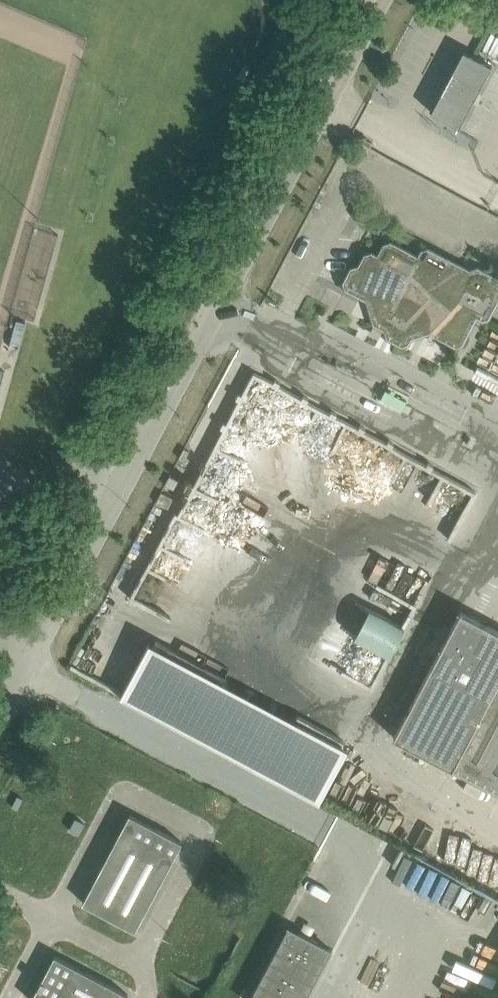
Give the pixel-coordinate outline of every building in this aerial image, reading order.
[(456,132),(492,65),(463,50),(431,112),(458,126),(456,131),(456,132)] [(361,143),(370,147),(372,142),(364,138),(361,143)] [(403,342),(402,344),(403,345),(405,342),(407,343),(407,342),(405,341),(410,331),(413,333),(425,329),(426,326),(436,331),(435,334),(436,334),(437,332),(457,343),(456,345),(457,345),(458,343),(461,344),(461,343),(459,342),(467,327),(469,328),(470,327),(467,326),(475,311),(484,316),(483,318),(484,319),(485,317),(488,318),(488,317),(486,316),(497,292),(497,282),(475,269),(471,275),(468,273),(469,270),(468,269),(467,272),(448,262),(449,259),(448,259),(447,261),(426,250),(427,248),(426,247),(425,250),(422,248),(422,249),(424,251),(419,260),(404,252),(405,250),(404,249),(403,252),(388,244),(389,242),(388,241),(387,243),(385,242),(384,243),(386,245),(379,259),(366,253),(365,254),(367,255),(360,270),(352,266),(351,267),(354,268),(346,283),(344,282),(343,283),(345,284),(344,286),(345,287),(347,285),(372,298),(371,301),(374,312),(377,314),(373,322),(374,322),(375,320),(390,328),(386,335),(387,336),(389,334),(403,342)] [(497,367),(497,356),(478,349),(458,404),(481,413),(497,367)] [(293,400),(304,378),(258,356),(247,378),(293,400)] [(184,448),(179,457),(184,460),(189,451),(184,448)] [(178,480),(169,476),(165,484),(174,489),(178,480)] [(161,492),(156,502),(168,507),(173,498),(161,492)] [(394,736),(497,791),(497,630),(461,610),(394,736)] [(110,704),(317,797),(343,739),(136,646),(110,704)] [(33,733),(27,743),(39,749),(44,739),(39,736),(33,733)] [(410,841),(429,802),(375,776),(356,814),(410,841)] [(129,814),(83,902),(135,930),(182,841),(129,814)] [(249,997),(305,997),(331,949),(288,926),(249,997)] [(55,955),(32,997),(126,997),(128,995),(55,955)]
